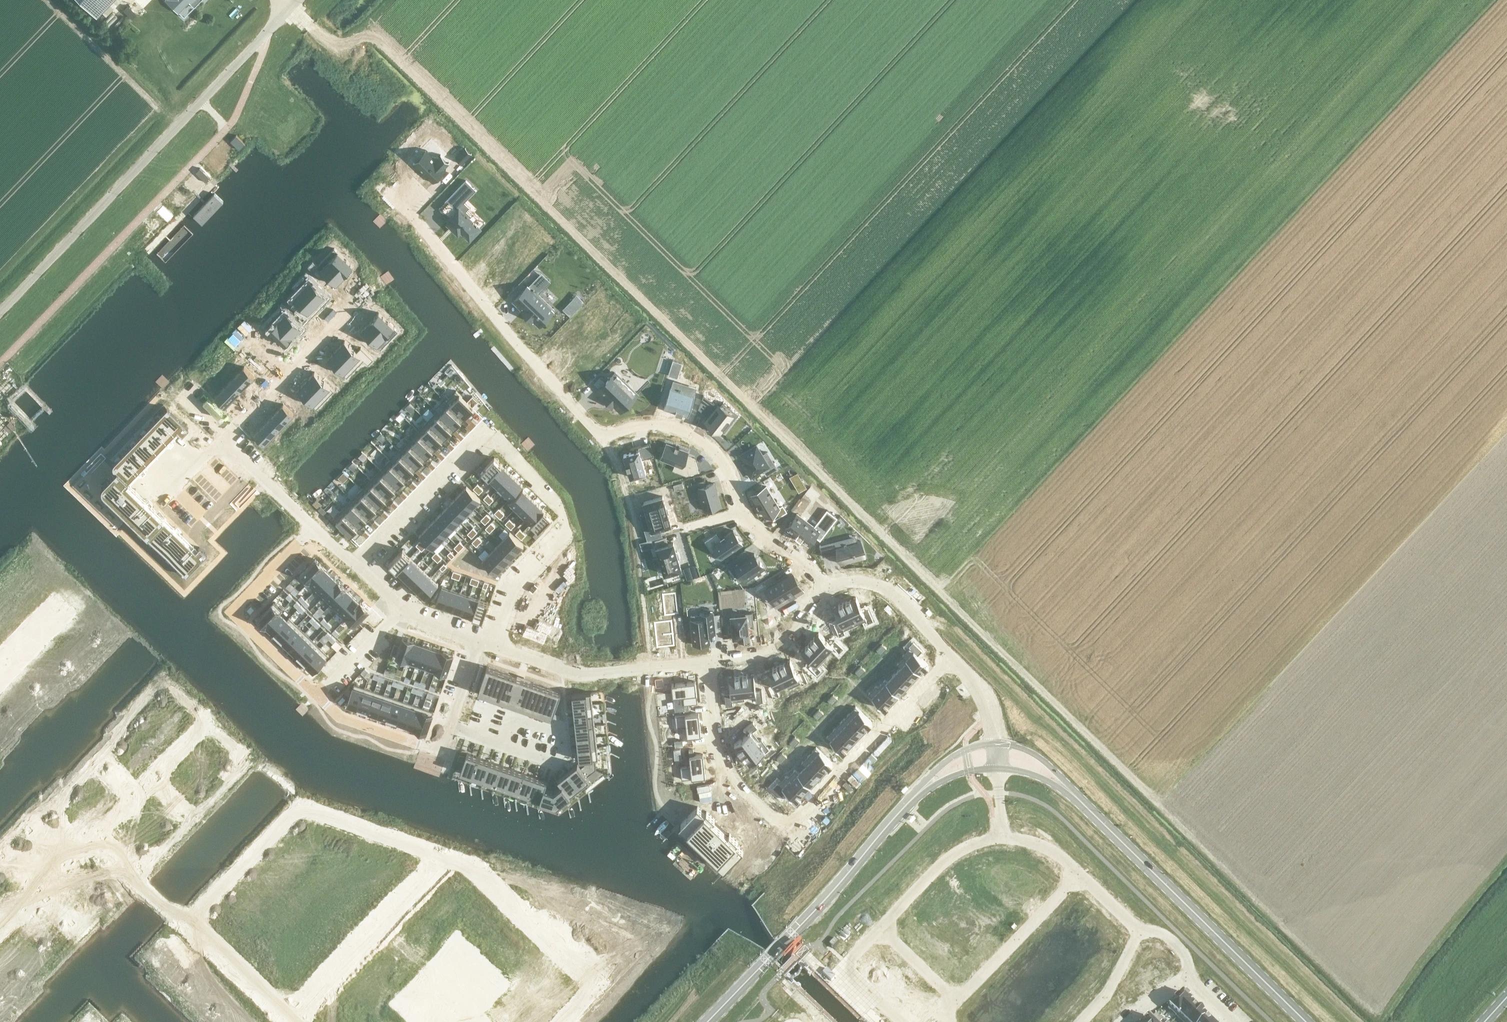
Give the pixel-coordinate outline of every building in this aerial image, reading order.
[(95,16),(110,0),(79,0),(95,16)] [(174,8),(182,0),(166,0),(174,8)] [(235,133),(230,139),(239,148),(244,142),(235,133)] [(455,158),(462,164),(472,154),(465,147),(455,158)] [(414,163),(413,163),(433,182),(432,181),(444,169),(445,170),(446,169),(445,168),(450,163),(449,162),(448,164),(441,157),(437,162),(426,152),(415,164),(414,163)] [(487,170),(476,159),(469,166),(480,177),(487,170)] [(201,167),(196,173),(206,183),(211,177),(201,167)] [(466,180),(445,202),(455,212),(449,218),(451,220),(448,223),(458,232),(461,229),(466,234),(470,230),(474,234),(479,228),(469,218),(471,215),(466,210),(469,207),(464,202),(459,198),(471,185),(466,180)] [(218,183),(183,219),(204,239),(239,203),(218,183)] [(162,206),(157,212),(167,222),(173,216),(162,206)] [(183,219),(148,255),(169,275),(204,239),(183,219)] [(334,249),(326,257),(345,276),(353,267),(349,263),(346,260),(352,253),(339,240),(332,247),(334,249)] [(313,261),(308,266),(320,278),(324,274),(336,285),(345,276),(326,257),(317,266),(313,261)] [(527,286),(514,300),(519,306),(523,309),(522,310),(533,320),(540,313),(546,318),(553,311),(551,309),(547,305),(543,301),(541,300),(537,295),(539,293),(536,290),(539,287),(541,285),(542,283),(544,282),(545,280),(539,274),(527,286)] [(307,277),(298,286),(317,304),(326,295),(313,283),(317,279),(314,276),(310,280),(307,277)] [(301,289),(293,298),(308,313),(317,304),(298,286),(301,289)] [(282,309),(274,318),(293,336),(302,327),(282,309)] [(379,313),(370,321),(389,340),(398,331),(388,321),(379,313)] [(261,322),(256,327),(265,335),(269,330),(278,338),(284,345),(293,336),(274,318),(266,326),(261,322)] [(370,321),(361,330),(380,349),(389,340),(370,321)] [(345,341),(336,350),(355,368),(364,360),(368,364),(373,359),(361,347),(356,352),(345,341)] [(336,350),(327,359),(340,371),(336,375),(339,378),(343,374),(347,377),(355,368),(336,350)] [(214,366),(218,361),(211,354),(206,359),(214,366)] [(673,358),(669,373),(678,376),(683,361),(673,358)] [(240,363),(233,370),(247,384),(254,376),(244,366),(244,367),(240,363)] [(231,368),(224,376),(230,382),(240,391),(247,384),(233,370),(232,370),(231,368)] [(315,372),(306,381),(325,400),(334,391),(315,372)] [(600,376),(594,382),(598,387),(600,389),(599,389),(599,390),(600,390),(606,396),(604,398),(612,405),(613,405),(613,404),(614,403),(620,410),(627,404),(628,405),(628,404),(627,403),(636,394),(636,395),(637,394),(615,373),(614,373),(615,373),(606,382),(605,381),(600,376)] [(306,381),(297,390),(316,408),(325,400),(306,381)] [(223,388),(222,389),(232,399),(240,391),(230,382),(223,388)] [(217,385),(210,392),(225,406),(232,399),(222,389),(217,385)] [(670,387),(663,408),(688,416),(695,395),(670,387)] [(474,408),(465,399),(456,391),(449,398),(446,401),(449,405),(450,404),(464,419),(474,408)] [(713,402),(704,414),(708,417),(709,418),(706,422),(719,432),(722,430),(723,431),(724,432),(725,431),(724,431),(734,419),(731,417),(732,416),(736,412),(722,401),(719,405),(718,406),(713,402)] [(283,404),(276,412),(292,427),(299,419),(296,416),(293,413),(290,410),(287,407),(283,404)] [(464,419),(450,404),(449,405),(441,414),(440,414),(455,428),(464,419)] [(100,487),(100,490),(100,492),(102,494),(123,515),(185,575),(201,558),(206,554),(199,547),(194,551),(132,491),(124,484),(176,431),(181,436),(187,428),(183,424),(166,408),(113,463),(112,463),(112,464),(112,465),(111,465),(111,466),(111,467),(112,468),(112,469),(113,470),(114,471),(102,485),(100,487)] [(455,428),(440,414),(441,414),(437,410),(437,411),(434,413),(427,420),(445,438),(455,428)] [(276,412),(269,419),(284,434),(291,426),(292,427),(276,412)] [(269,419),(261,427),(272,437),(279,429),(284,434),(269,419)] [(445,438),(427,420),(418,430),(436,448),(445,438)] [(261,427),(254,434),(264,444),(272,437),(261,427)] [(436,448),(418,430),(415,433),(408,440),(427,458),(436,448)] [(427,458),(408,440),(406,443),(399,450),(402,454),(402,453),(417,467),(427,458)] [(666,444),(661,458),(687,468),(689,474),(699,471),(695,460),(686,456),(688,452),(666,444)] [(631,452),(623,454),(626,463),(625,463),(627,468),(630,478),(646,473),(642,459),(654,455),(651,447),(643,449),(641,445),(630,448),(631,452)] [(756,445),(741,455),(746,463),(744,464),(751,477),(763,469),(764,471),(767,475),(777,468),(774,462),(767,451),(763,454),(762,455),(756,445)] [(417,467),(402,453),(402,454),(393,463),(408,477),(417,467)] [(488,478),(502,464),(494,457),(481,471),(488,478)] [(408,477),(393,463),(390,459),(380,469),(398,487),(408,477)] [(502,464),(488,478),(493,483),(507,469),(502,464)] [(398,487),(380,469),(371,479),(389,497),(398,487)] [(507,469),(493,483),(498,488),(512,474),(507,469)] [(504,493),(517,479),(512,474),(498,488),(504,493)] [(389,497),(371,479),(361,489),(379,506),(389,497)] [(517,479),(504,493),(509,499),(523,485),(517,479)] [(682,482),(673,485),(675,491),(684,488),(682,482)] [(706,485),(698,487),(698,488),(705,511),(721,506),(714,483),(706,485)] [(796,487),(799,492),(806,488),(803,483),(796,487)] [(466,486),(459,493),(473,507),(480,500),(466,486)] [(766,486),(752,494),(765,516),(771,512),(775,518),(787,511),(783,504),(779,507),(766,486)] [(810,487),(805,493),(814,500),(819,494),(810,487)] [(379,506),(361,489),(352,499),(370,516),(379,506)] [(515,508),(528,494),(523,489),(509,503),(515,508)] [(473,507),(459,493),(453,500),(467,514),(473,507)] [(528,494),(515,508),(520,513),(534,499),(528,494)] [(663,496),(643,502),(652,530),(645,532),(648,540),(662,535),(660,528),(671,525),(663,496)] [(370,516),(352,499),(349,501),(342,508),(360,526),(370,516)] [(525,518),(539,504),(534,499),(520,513),(525,518)] [(467,514),(453,500),(446,507),(460,521),(467,514)] [(525,518),(530,523),(544,509),(539,504),(525,518)] [(439,514),(453,528),(460,521),(446,507),(439,514)] [(360,526),(342,508),(332,519),(341,527),(345,531),(351,536),(360,526)] [(495,513),(500,518),(504,514),(498,509),(495,513)] [(544,509),(530,523),(538,531),(552,517),(544,509)] [(797,513),(786,528),(796,535),(795,536),(801,540),(801,539),(809,545),(815,537),(820,540),(837,518),(827,509),(814,526),(797,513)] [(433,521),(447,534),(453,528),(439,514),(433,521)] [(447,534),(433,521),(426,528),(440,541),(447,534)] [(419,535),(432,548),(433,549),(440,541),(426,528),(419,535)] [(716,533),(705,541),(712,551),(716,549),(722,557),(742,543),(733,530),(720,539),(716,533)] [(510,532),(502,539),(516,553),(524,545),(510,532)] [(659,556),(653,558),(655,567),(662,565),(665,574),(681,569),(673,542),(668,544),(666,537),(655,540),(657,547),(659,556)] [(496,546),(510,560),(516,553),(502,539),(496,546)] [(651,539),(640,542),(642,550),(654,546),(651,539)] [(847,539),(834,542),(836,553),(842,552),(845,563),(867,557),(863,542),(849,545),(847,539)] [(496,546),(489,553),(503,566),(510,560),(496,546)] [(397,571),(410,557),(403,549),(389,563),(397,571)] [(736,566),(730,569),(739,582),(744,579),(745,580),(764,568),(754,553),(751,556),(750,554),(746,549),(737,555),(737,556),(741,562),(736,566)] [(496,574),(503,566),(489,553),(482,560),(496,574)] [(404,577),(417,563),(410,557),(397,571),(404,577)] [(315,559),(299,575),(307,583),(323,567),(324,567),(315,559)] [(404,577),(410,584),(424,570),(417,563),(404,577)] [(687,580),(698,576),(695,564),(683,568),(687,580)] [(323,567),(307,583),(315,591),(318,588),(317,588),(331,574),(324,567),(323,567)] [(24,578),(16,587),(31,601),(40,592),(29,582),(33,577),(25,569),(20,574),(24,578)] [(431,577),(424,570),(410,584),(417,591),(431,577)] [(331,574),(317,588),(318,588),(324,595),(325,595),(338,581),(338,580),(337,581),(331,574)] [(792,574),(766,589),(774,603),(788,595),(794,592),(801,588),(792,574)] [(431,577),(417,591),(425,598),(438,584),(431,577)] [(324,595),(322,597),(330,605),(346,588),(338,581),(325,595),(324,595)] [(754,587),(754,594),(767,586),(764,581),(754,587)] [(435,604),(445,607),(451,589),(442,585),(435,604)] [(346,588),(330,605),(337,612),(353,596),(346,589),(346,588)] [(460,592),(451,589),(445,607),(454,610),(460,592)] [(470,595),(460,592),(454,610),(463,613),(470,595)] [(664,616),(678,614),(676,593),(662,594),(664,616)] [(479,598),(470,595),(463,613),(472,617),(479,598)] [(353,596),(337,612),(345,619),(347,617),(360,603),(360,602),(353,596)] [(856,597),(844,602),(855,625),(866,620),(867,623),(873,620),(868,609),(863,612),(856,597)] [(489,602),(479,598),(472,617),(482,620),(489,602)] [(258,618),(266,626),(279,612),(280,613),(283,610),(274,602),(258,618)] [(360,603),(347,617),(355,625),(369,610),(360,602),(360,603)] [(839,605),(833,607),(840,622),(834,625),(839,636),(845,633),(844,630),(855,625),(844,602),(843,603),(843,602),(839,604),(839,605)] [(279,612),(266,626),(266,627),(267,626),(274,633),(273,633),(274,634),(287,620),(287,619),(280,613),(279,612)] [(700,618),(691,619),(693,644),(710,642),(709,634),(716,633),(713,612),(700,613),(700,618)] [(733,626),(731,627),(732,635),(734,634),(734,638),(740,637),(740,639),(749,638),(748,625),(754,624),(752,612),(746,613),(746,614),(732,616),(733,626)] [(287,620),(274,634),(281,641),(297,625),(290,617),(289,617),(287,619),(287,620)] [(671,621),(654,623),(657,648),(674,646),(671,621)] [(297,625),(281,641),(282,641),(289,649),(305,632),(297,625)] [(305,632),(289,649),(297,656),(313,640),(305,632)] [(811,641),(810,642),(824,656),(833,647),(839,653),(844,648),(835,640),(830,644),(819,633),(814,638),(814,637),(811,641)] [(394,643),(390,654),(396,656),(406,660),(407,660),(413,641),(414,641),(403,637),(400,645),(394,643)] [(313,640),(297,656),(305,664),(321,647),(313,640)] [(406,660),(405,663),(415,666),(423,645),(414,641),(413,641),(407,660),(406,660)] [(810,642),(801,651),(813,662),(809,667),(817,675),(822,671),(816,665),(824,656),(810,642)] [(903,655),(902,655),(904,657),(904,656),(920,672),(924,669),(924,670),(929,665),(928,665),(918,655),(922,650),(913,642),(909,646),(910,648),(903,655)] [(423,645),(415,666),(425,669),(432,648),(423,645)] [(321,647),(305,664),(313,671),(329,655),(321,647)] [(432,648),(425,669),(435,673),(442,651),(432,648)] [(442,651),(435,673),(445,676),(446,673),(453,655),(442,651)] [(897,664),(900,667),(913,680),(920,672),(904,656),(904,657),(897,664)] [(790,660),(779,665),(787,683),(786,684),(788,688),(800,683),(802,686),(807,683),(802,672),(797,675),(790,660)] [(773,668),(767,671),(774,685),(768,688),(773,699),(779,696),(776,689),(786,684),(787,683),(779,665),(777,666),(777,665),(772,668),(773,668)] [(487,666),(478,692),(552,717),(561,692),(487,666)] [(900,667),(893,674),(906,687),(913,680),(900,667)] [(742,675),(741,675),(744,697),(755,696),(756,702),(763,701),(762,689),(755,690),(754,674),(748,674),(742,675)] [(887,681),(886,682),(899,694),(906,687),(893,674),(887,681)] [(731,693),(724,693),(726,706),(733,705),(732,701),(744,700),(744,697),(741,675),(729,677),(731,693)] [(827,698),(839,685),(833,680),(822,692),(827,698)] [(878,687),(877,687),(892,702),(899,694),(886,682),(887,681),(885,680),(884,680),(878,687)] [(695,681),(671,684),(672,695),(682,694),(684,704),(688,704),(697,703),(695,681)] [(354,684),(347,705),(357,708),(357,709),(365,687),(354,684)] [(852,692),(843,684),(838,689),(847,698),(852,692)] [(876,686),(868,694),(885,709),(892,702),(877,687),(878,687),(876,685),(876,686)] [(365,687),(357,709),(367,712),(374,691),(365,687)] [(168,691),(156,703),(161,709),(174,696),(168,691)] [(374,691),(367,712),(368,712),(377,715),(384,694),(377,691),(374,691)] [(591,692),(572,694),(572,698),(573,703),(573,706),(592,704),(591,692)] [(384,694),(377,715),(386,718),(386,719),(386,718),(394,697),(384,694)] [(174,696),(161,709),(168,715),(180,702),(174,696)] [(386,718),(386,719),(396,722),(397,722),(396,722),(403,700),(394,697),(386,718)] [(403,700),(396,722),(397,722),(406,725),(413,704),(409,703),(403,700)] [(180,702),(168,715),(174,721),(186,708),(180,702)] [(413,704),(406,725),(415,728),(415,729),(423,707),(413,704)] [(592,704),(573,706),(573,707),(574,714),(574,716),(593,714),(592,704)] [(415,728),(415,729),(426,733),(433,711),(423,707),(415,729),(415,728)] [(856,707),(848,714),(864,730),(872,722),(856,707)] [(186,708),(174,721),(180,727),(193,714),(186,708)] [(146,711),(138,719),(151,732),(159,724),(146,711)] [(698,713),(675,715),(676,727),(686,726),(687,736),(692,736),(701,735),(698,713)] [(593,714),(574,716),(575,718),(575,725),(576,727),(595,725),(593,714)] [(848,714),(841,722),(857,737),(864,730),(848,714)] [(138,719),(130,727),(134,731),(134,730),(144,739),(151,732),(138,719)] [(747,734),(734,744),(742,754),(761,739),(759,740),(752,731),(757,727),(753,722),(743,729),(747,734)] [(841,722),(834,729),(850,745),(857,737),(841,722)] [(595,725),(576,727),(576,729),(576,735),(577,738),(596,736),(595,725)] [(834,729),(826,737),(843,753),(850,745),(834,729)] [(134,731),(127,738),(139,751),(147,743),(144,739),(134,730),(134,731)] [(211,732),(199,745),(205,751),(217,738),(211,732)] [(596,736),(577,738),(577,740),(578,746),(578,749),(597,747),(596,736)] [(127,738),(119,746),(132,759),(139,751),(127,738)] [(217,738),(205,751),(211,757),(224,744),(217,738)] [(761,739),(742,754),(743,755),(742,755),(745,759),(746,759),(749,764),(762,754),(766,759),(776,752),(772,747),(769,749),(761,739)] [(224,744),(211,757),(218,763),(230,750),(224,744)] [(597,747),(578,749),(578,750),(579,760),(584,759),(585,763),(585,764),(596,769),(595,758),(598,758),(597,747)] [(816,747),(809,755),(825,771),(832,763),(816,747)] [(230,750),(218,763),(223,769),(236,756),(230,750)] [(467,753),(460,771),(472,775),(478,757),(467,753)] [(690,766),(680,767),(682,779),(705,777),(703,755),(694,756),(689,756),(690,766)] [(802,762),(801,763),(805,766),(818,778),(825,771),(809,755),(802,762)] [(478,757),(472,775),(484,779),(490,761),(478,757)] [(107,758),(99,766),(112,779),(120,771),(107,758)] [(490,761),(484,779),(495,783),(501,765),(490,761)] [(577,763),(568,771),(580,786),(589,778),(587,776),(596,769),(585,764),(582,766),(581,767),(577,763)] [(501,765),(495,783),(506,787),(513,769),(501,765)] [(99,766),(92,774),(105,787),(112,779),(99,766)] [(798,773),(811,786),(818,778),(805,766),(798,773)] [(206,769),(198,777),(211,789),(218,781),(206,769)] [(513,769),(506,787),(518,791),(524,773),(513,769)] [(788,777),(787,777),(804,793),(811,786),(798,773),(795,769),(794,770),(788,777)] [(568,771),(558,779),(562,784),(562,783),(570,793),(580,786),(568,771)] [(524,773),(518,791),(529,795),(535,777),(524,773)] [(92,774),(84,782),(97,795),(105,787),(92,774)] [(777,782),(773,787),(782,795),(786,791),(796,801),(797,801),(801,797),(800,796),(804,793),(787,777),(788,777),(786,775),(779,783),(777,782)] [(198,777),(191,784),(204,796),(211,789),(198,777)] [(535,777),(529,795),(540,799),(545,786),(545,787),(547,781),(535,777)] [(562,784),(554,790),(556,804),(570,793),(562,783),(562,784)] [(191,784),(184,792),(197,804),(204,796),(191,784)] [(545,786),(540,799),(556,804),(554,790),(545,787),(545,786)] [(184,795),(176,802),(189,815),(196,807),(184,795)] [(176,802),(169,810),(182,822),(189,815),(176,802)] [(698,806),(681,824),(688,831),(685,834),(693,841),(696,839),(703,846),(711,853),(708,856),(716,864),(719,861),(726,868),(743,850),(736,843),(738,841),(729,833),(727,836),(713,822),(715,819),(707,811),(705,813),(698,806)] [(169,810),(162,817),(175,829),(182,822),(169,810)] [(162,817),(155,825),(167,837),(175,829),(162,817)] [(90,865),(83,872),(90,879),(98,872),(97,871),(94,868),(90,865)] [(256,867),(249,875),(263,889),(271,881),(256,867)] [(83,872),(76,879),(80,883),(83,886),(90,879),(83,872)] [(98,872),(90,879),(98,886),(105,878),(98,872)] [(458,874),(449,883),(458,892),(467,882),(458,874)] [(249,875),(242,882),(256,896),(263,889),(249,875)] [(105,878),(98,886),(105,893),(112,885),(105,878)] [(90,879),(83,886),(90,893),(98,886),(90,879)] [(242,882),(236,888),(251,902),(256,896),(242,882)] [(458,892),(454,895),(455,895),(462,902),(474,889),(467,882),(458,892)] [(449,883),(438,895),(447,903),(455,895),(454,895),(458,892),(449,883)] [(112,885),(105,893),(112,900),(119,892),(116,889),(112,886),(112,885)] [(98,886),(90,893),(98,900),(105,893),(98,886)] [(236,888),(231,893),(246,908),(251,902),(236,888)] [(474,889),(462,902),(469,909),(482,896),(474,889)] [(105,893),(98,900),(98,901),(101,904),(105,907),(112,900),(105,893)] [(231,893),(224,901),(238,915),(246,908),(231,893)] [(1081,897),(1068,911),(1076,918),(1076,917),(1088,905),(1089,904),(1081,897)] [(224,901),(218,906),(233,920),(238,915),(224,901)] [(348,901),(341,909),(356,923),(363,915),(348,901)] [(1076,917),(1076,918),(1083,924),(1095,911),(1089,905),(1089,904),(1088,905),(1076,917)] [(218,906),(213,912),(228,926),(233,920),(218,906)] [(341,909),(336,914),(351,928),(356,923),(341,909)] [(1095,911),(1083,924),(1090,931),(1102,918),(1095,911)] [(213,912),(206,920),(220,934),(228,926),(213,912)] [(914,913),(900,927),(908,934),(921,920),(914,913)] [(336,914),(331,919),(346,934),(351,928),(336,914)] [(1102,918),(1090,931),(1097,937),(1109,925),(1102,918)] [(327,924),(326,924),(341,939),(341,938),(346,933),(346,934),(331,919),(327,924)] [(921,920),(908,934),(909,934),(915,940),(928,927),(921,921),(922,921),(921,920)] [(510,923),(497,936),(504,943),(517,930),(510,923)] [(1109,925),(1097,937),(1103,944),(1103,945),(1104,944),(1116,931),(1117,931),(1116,930),(1116,931),(1109,925)] [(928,927),(915,940),(922,947),(935,934),(928,927)] [(517,930),(504,943),(512,950),(524,937),(517,930)] [(1104,944),(1103,945),(1111,952),(1124,938),(1117,931),(1116,931),(1104,944)] [(935,934),(922,947),(930,954),(943,941),(935,934)] [(524,937),(512,950),(519,957),(532,944),(524,937)] [(835,938),(829,944),(833,948),(839,942),(835,938)] [(308,943),(304,947),(318,962),(323,957),(326,954),(311,940),(308,943)] [(175,941),(166,950),(171,954),(180,945),(175,941)] [(977,941),(969,949),(982,961),(990,953),(977,941)] [(532,944),(519,957),(527,965),(539,952),(532,944)] [(304,947),(299,953),(313,967),(318,962),(304,947)] [(969,949),(962,957),(974,969),(982,961),(969,949)] [(172,958),(163,967),(168,972),(171,968),(180,977),(195,960),(187,952),(177,963),(172,958)] [(299,953),(294,958),(309,972),(314,967),(313,967),(299,953)] [(962,957),(954,964),(967,977),(974,969),(962,957)] [(294,958),(289,963),(303,977),(304,977),(309,972),(294,958)] [(195,960),(180,977),(188,985),(185,988),(189,993),(198,984),(194,979),(204,969),(195,960)] [(954,964),(946,972),(959,985),(967,977),(954,964)] [(22,969),(16,974),(27,985),(32,980),(41,990),(45,987),(43,985),(48,980),(34,966),(26,973),(22,969)] [(545,975),(552,981),(553,983),(553,982),(554,983),(557,986),(565,977),(554,966),(545,975)] [(1004,967),(998,974),(1010,987),(1017,980),(1004,967)] [(1086,970),(1079,977),(1079,978),(1092,990),(1093,991),(1100,983),(1086,970)] [(0,974),(0,987),(8,995),(20,983),(12,975),(8,979),(1,973),(0,974)] [(998,974),(991,981),(1004,993),(1010,987),(998,974)] [(565,977),(557,986),(566,995),(575,986),(565,977)] [(1079,978),(1072,986),(1085,998),(1092,991),(1093,991),(1092,990),(1079,978),(1079,977),(1078,978),(1079,978)] [(991,981),(984,988),(997,1000),(1004,993),(991,981)] [(553,983),(546,990),(559,1002),(566,995),(557,986),(554,983),(553,982),(553,983)] [(1072,986),(1064,993),(1077,1006),(1085,998),(1072,986)] [(8,995),(0,987),(0,1004),(8,995)] [(546,990),(539,997),(552,1010),(559,1002),(546,990)] [(344,991),(337,999),(350,1011),(357,1004),(344,991)] [(1064,993),(1057,1001),(1070,1014),(1077,1006),(1064,993)] [(1170,1007),(1168,1009),(1177,1017),(1176,1017),(1177,1018),(1192,1001),(1183,993),(1170,1007)] [(539,997),(532,1004),(545,1017),(552,1010),(539,997)] [(337,999),(330,1006),(343,1019),(350,1011),(337,999)] [(1057,1001),(1049,1009),(1062,1021),(1070,1014),(1057,1001)] [(1177,1018),(1181,1021),(1188,1021),(1200,1009),(1192,1002),(1193,1002),(1192,1001),(1177,1018)] [(523,1014),(532,1021),(540,1021),(545,1017),(532,1004),(523,1014)] [(959,1021),(975,1021),(984,1013),(975,1005),(959,1021)] [(323,1013),(332,1021),(340,1021),(343,1019),(330,1006),(323,1013)] [(225,1021),(250,1021),(255,1018),(246,1009),(237,1019),(233,1014),(225,1021)] [(1041,1016),(1042,1017),(1047,1021),(1062,1021),(1049,1009),(1042,1016),(1041,1016)] [(1188,1021),(1203,1021),(1207,1017),(1200,1009),(1188,1021)] [(315,1021),(332,1021),(323,1013),(315,1021)] [(975,1021),(990,1021),(992,1020),(984,1013),(975,1021)] [(515,1021),(532,1021),(523,1014),(515,1021)]
